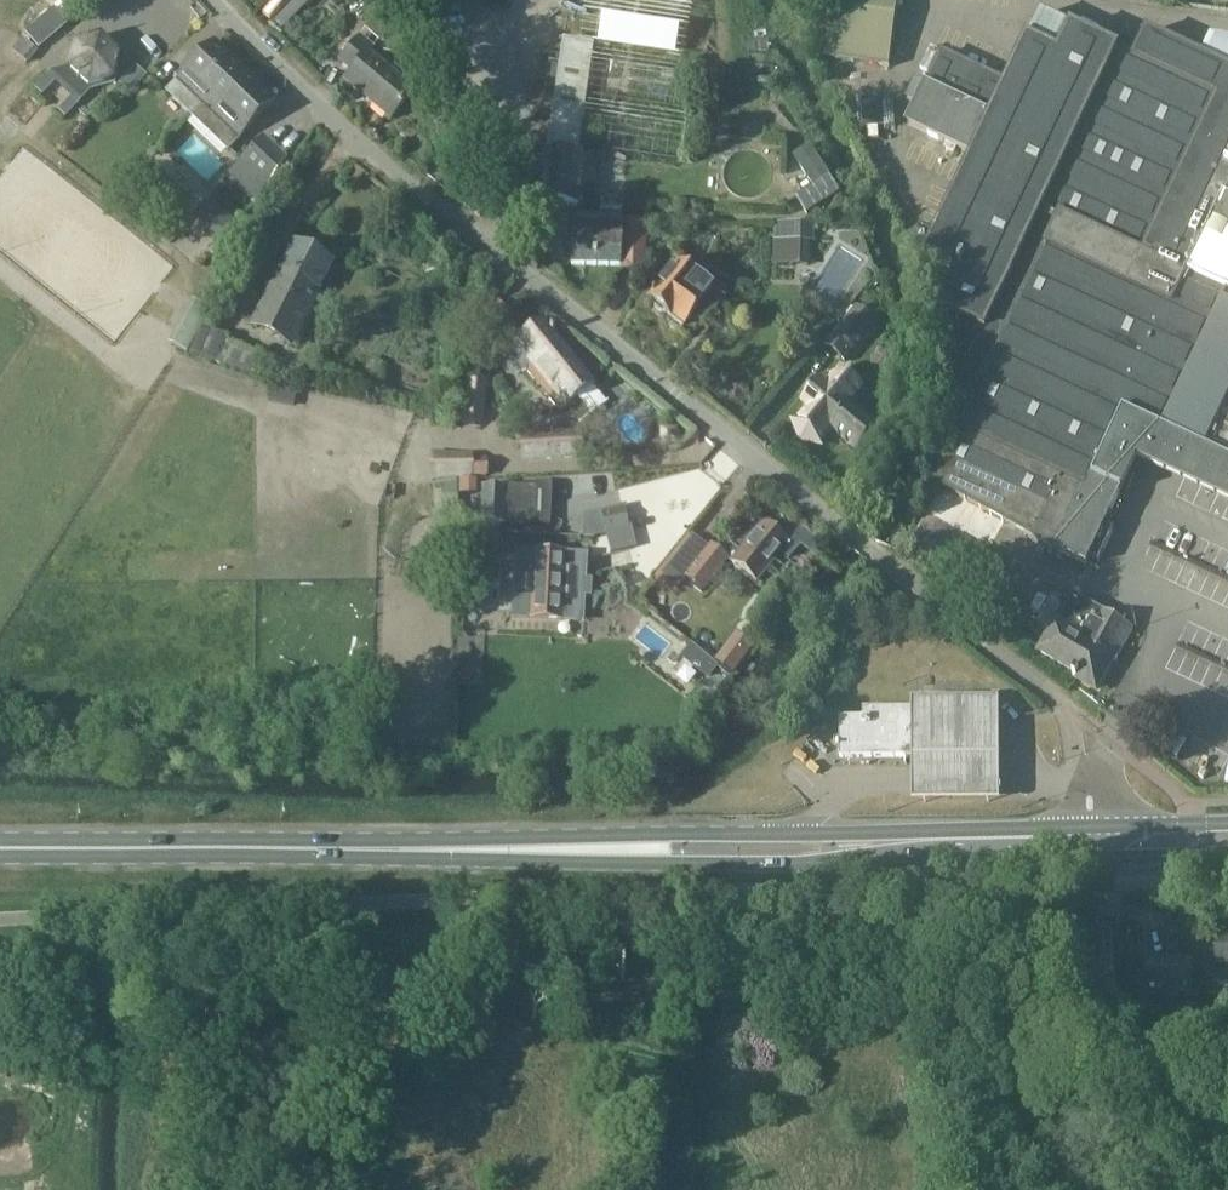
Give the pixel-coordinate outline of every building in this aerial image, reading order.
[(817,59),(890,69),(900,0),(825,0),(817,59)] [(907,97),(917,102),(908,120),(973,152),(927,254),(959,269),(939,308),(949,313),(947,316),(949,317),(942,332),(960,378),(964,380),(956,394),(964,399),(949,430),(959,435),(937,484),(1001,519),(1004,521),(1058,551),(1088,565),(1092,556),(1101,560),(1116,528),(1108,524),(1138,461),(1227,505),(1227,36),(1209,33),(1200,51),(1150,27),(1148,31),(1145,38),(1121,26),(1113,42),(1073,22),(1042,7),(1029,33),(1007,78),(943,47),(926,80),(917,76),(907,97)] [(361,36),(340,61),(352,71),(344,81),(391,120),(415,91),(369,53),(374,47),(361,36)] [(49,72),(34,89),(42,96),(57,79),(73,95),(58,112),(65,118),(80,102),(77,99),(88,88),(112,81),(118,58),(101,42),(100,41),(77,47),(71,71),(53,76),(49,72)] [(576,146),(592,46),(563,41),(546,153),(544,153),(541,173),(540,205),(579,206),(581,155),(576,155),(576,146)] [(198,121),(245,72),(215,43),(168,92),(198,121)] [(275,101),(245,72),(198,121),(228,150),(275,101)] [(264,138),(241,162),(267,187),(286,159),(264,138)] [(797,197),(807,214),(840,192),(810,147),(795,157),(813,186),(797,197)] [(622,210),(623,198),(600,197),(600,210),(622,210)] [(620,267),(622,219),(573,217),(572,265),(620,267)] [(644,271),(645,224),(623,223),(621,270),(644,271)] [(773,266),(809,267),(809,223),(773,223),(773,266)] [(276,284),(256,323),(291,340),(316,292),(317,292),(331,265),(295,246),(281,273),(275,270),(269,281),(276,284)] [(677,262),(647,299),(654,304),(655,308),(660,313),(665,313),(682,327),(712,291),(677,262)] [(857,309),(827,345),(846,361),(876,325),(857,309)] [(543,323),(516,345),(532,365),(526,369),(560,411),(592,384),(543,323)] [(225,340),(215,363),(250,375),(259,355),(225,340)] [(821,383),(803,405),(809,409),(802,417),(804,419),(824,435),(823,435),(825,437),(832,429),(856,449),(858,447),(857,446),(874,427),(857,413),(859,411),(851,405),(864,389),(841,370),(828,386),(822,380),(820,382),(821,383)] [(482,426),(487,383),(465,380),(459,423),(482,426)] [(579,434),(527,438),(529,460),(580,456),(579,434)] [(441,480),(484,477),(483,462),(440,465),(441,480)] [(937,484),(911,534),(914,535),(974,570),(1001,519),(937,484)] [(504,523),(505,494),(505,489),(483,488),(481,522),(504,523)] [(627,510),(601,517),(607,539),(633,533),(627,510)] [(740,553),(732,563),(758,583),(781,554),(788,560),(801,542),(813,551),(822,541),(797,521),(789,532),(794,536),(789,542),(765,523),(740,553)] [(692,535),(660,575),(678,589),(685,580),(702,593),(728,561),(731,564),(732,563),(740,553),(730,544),(722,553),(711,544),(708,548),(692,535)] [(517,553),(513,617),(525,618),(580,621),(581,597),(590,597),(590,582),(582,581),(583,557),(530,553),(517,553)] [(1114,616),(1092,604),(1074,594),(1064,614),(1041,653),(1076,672),(1074,675),(1107,694),(1126,660),(1116,655),(1132,627),(1124,622),(1128,616),(1118,610),(1114,616)] [(1052,598),(1038,622),(1049,629),(1063,605),(1052,598)] [(735,629),(714,658),(732,671),(753,642),(735,629)] [(683,655),(711,678),(719,669),(716,667),(719,664),(708,654),(705,658),(691,646),(683,655)] [(913,795),(913,799),(1003,797),(1001,694),(969,695),(913,697),(913,782),(913,795)] [(863,717),(839,717),(840,752),(840,757),(913,757),(913,708),(863,708),(863,717)] [(1218,937),(1218,964),(1227,965),(1227,937),(1218,937)]
